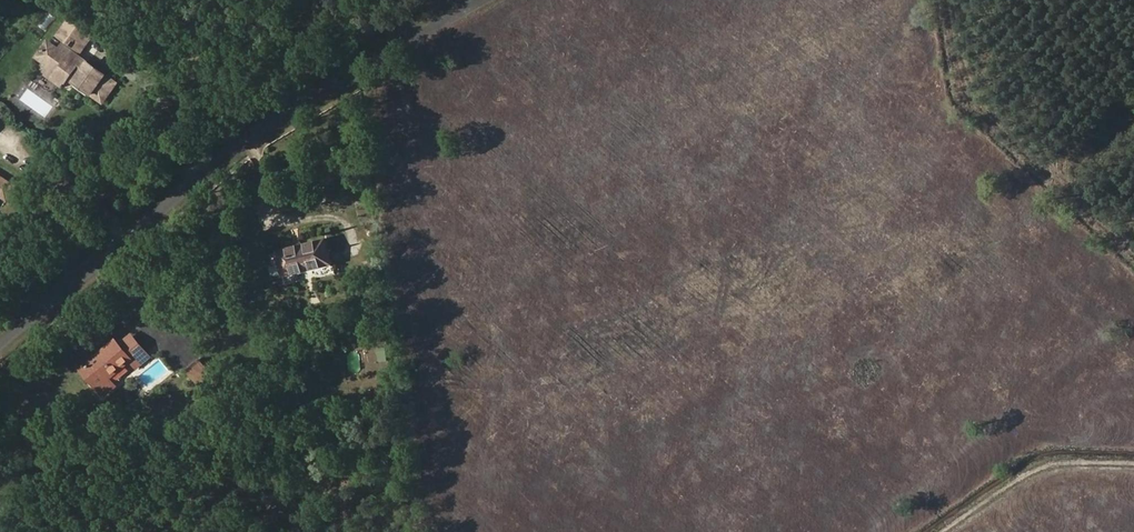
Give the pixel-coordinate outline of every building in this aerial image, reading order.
[(63,32),(71,39),(82,23),(73,17),(63,32)] [(85,48),(96,34),(82,23),(71,39),(85,48)] [(92,59),(89,62),(80,55),(82,52),(68,42),(63,47),(53,40),(43,53),(53,60),(62,67),(59,72),(69,79),(78,66),(83,70),(78,78),(96,91),(110,71),(92,59)] [(80,55),(89,62),(92,59),(82,52),(80,55)] [(47,68),(66,83),(69,79),(59,72),(62,67),(53,60),(47,68)] [(106,99),(120,80),(110,71),(96,91),(106,99)] [(30,88),(23,99),(48,115),(55,104),(30,88)] [(0,171),(0,189),(11,196),(19,183),(0,171)] [(333,265),(328,237),(275,248),(280,276),(333,265)] [(120,343),(116,339),(80,370),(102,397),(115,387),(109,378),(129,361),(136,368),(150,357),(131,334),(120,343)] [(98,421),(82,420),(81,427),(97,429),(98,421)] [(29,459),(20,450),(7,463),(16,472),(29,459)]
